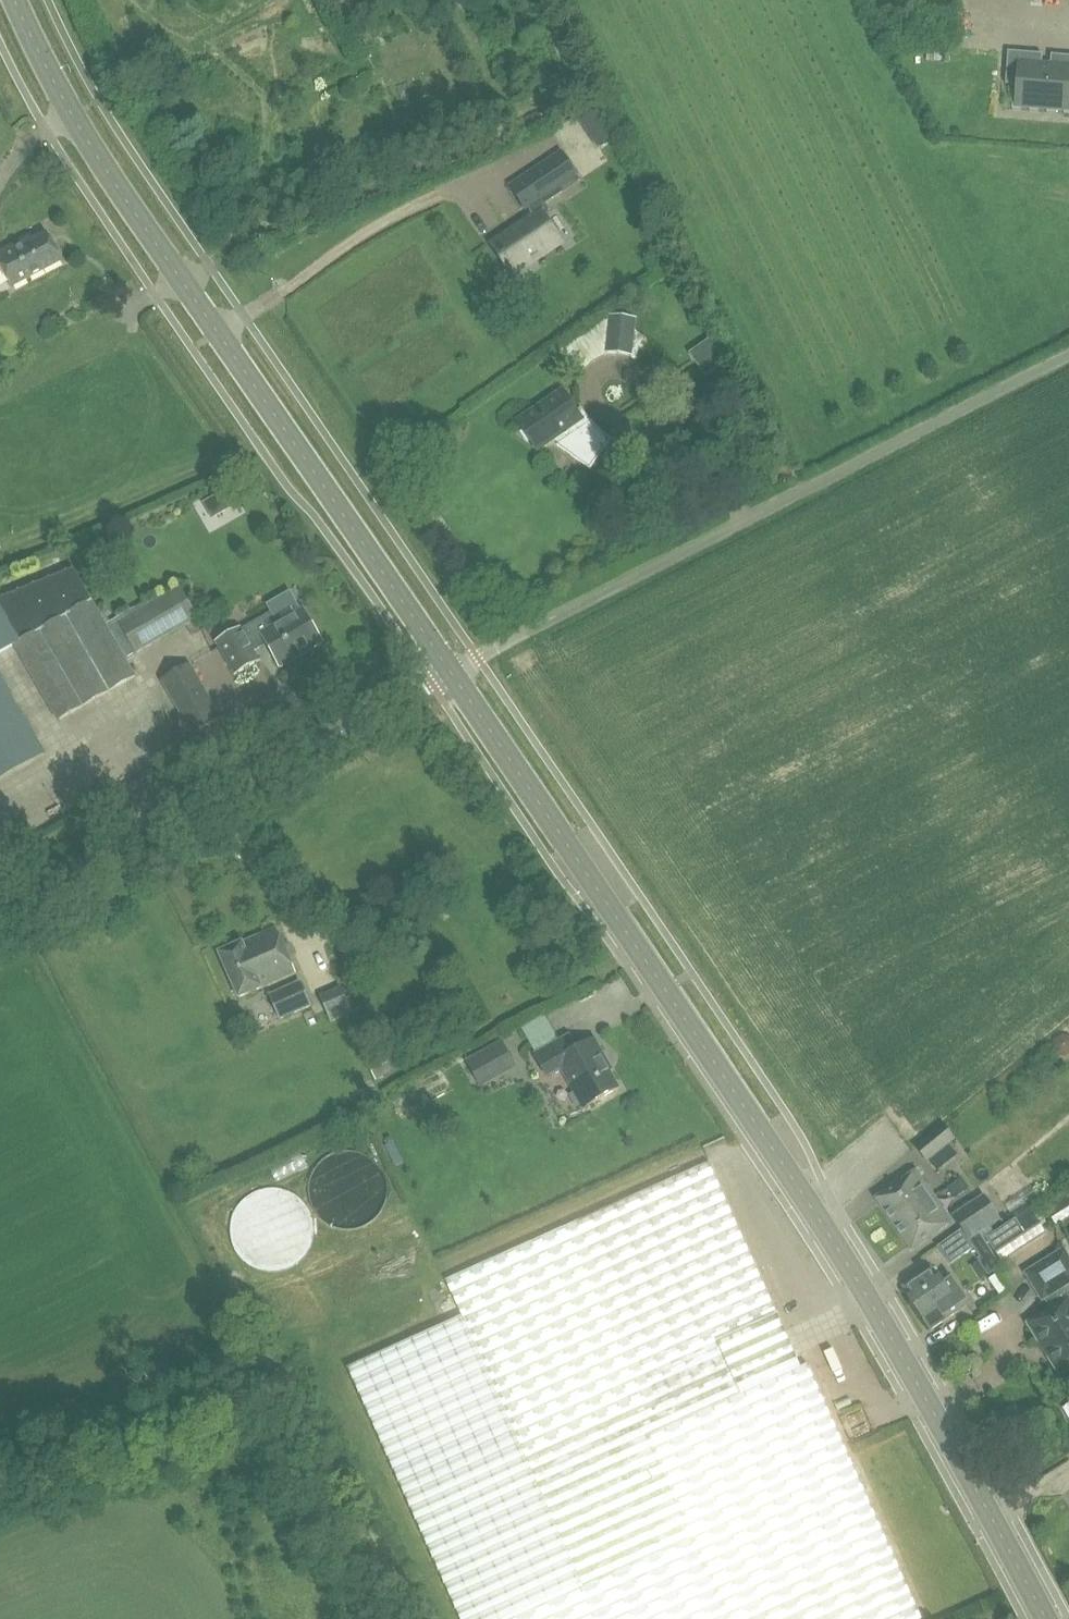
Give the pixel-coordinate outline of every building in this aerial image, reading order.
[(1051,55),(1050,65),(1042,65),(1043,54),(1008,51),(1006,84),(1019,85),(1017,102),(1013,101),(1012,110),(1021,110),(1021,107),(1030,107),(1029,111),(1038,112),(1038,108),(1047,109),(1047,112),(1055,113),(1056,109),(1064,110),(1064,114),(1068,114),(1068,106),(1068,101),(1068,56),(1051,55)] [(609,127),(598,110),(583,120),(594,137),(609,127)] [(523,223),(492,244),(504,262),(507,260),(512,269),(533,255),(536,259),(560,242),(541,213),(548,208),(544,203),(562,192),(559,187),(562,185),(547,162),(510,187),(523,206),(525,204),(533,216),(523,223)] [(11,287),(62,260),(46,231),(33,238),(32,236),(0,253),(0,267),(11,287)] [(637,320),(609,317),(605,354),(633,357),(637,320)] [(709,339),(689,353),(705,377),(725,363),(709,339)] [(517,421),(537,449),(554,438),(558,444),(557,445),(590,468),(610,439),(614,442),(615,441),(609,437),(603,433),(598,428),(594,423),(591,420),(590,421),(591,422),(582,428),(578,421),(582,419),(562,390),(517,421)] [(14,646),(57,721),(136,675),(127,659),(108,626),(92,600),(74,568),(0,598),(0,655),(14,646)] [(117,621),(136,654),(199,618),(180,585),(117,621)] [(216,642),(234,674),(259,660),(254,650),(266,643),(280,667),(323,642),(303,608),(278,623),(271,612),(242,629),(241,628),(216,642)] [(117,621),(108,626),(127,659),(136,654),(117,621)] [(160,679),(191,735),(221,718),(190,662),(160,679)] [(36,758),(35,757),(44,753),(33,733),(34,733),(0,673),(0,779),(36,758)] [(219,951),(238,997),(296,972),(277,926),(219,951)] [(269,993),(280,1018),(311,1005),(300,980),(269,993)] [(469,1002),(461,988),(452,993),(463,1011),(469,1007),(467,1003),(469,1002)] [(341,989),(320,999),(330,1021),(351,1012),(341,989)] [(544,1016),(521,1029),(547,1074),(561,1066),(584,1106),(618,1087),(603,1060),(605,1058),(594,1038),(577,1048),(569,1034),(558,1041),(544,1016)] [(1056,1054),(1063,1056),(1068,1053),(1068,1034),(1060,1033),(1053,1036),(1051,1047),(1056,1054)] [(465,1061),(480,1088),(517,1067),(502,1041),(465,1061)] [(388,1052),(368,1063),(377,1079),(396,1068),(388,1052)] [(915,1147),(927,1162),(956,1139),(944,1124),(915,1147)] [(583,1585),(507,1618),(920,1618),(921,1618),(807,1363),(799,1366),(709,1162),(446,1278),(462,1316),(583,1585)] [(877,1198),(895,1223),(933,1196),(916,1171),(877,1198)] [(961,1177),(946,1187),(954,1199),(969,1188),(961,1177)] [(985,1193),(952,1214),(960,1228),(980,1214),(989,1227),(1001,1220),(985,1193)] [(1068,1215),(1068,1194),(1046,1208),(1055,1223),(1068,1215)] [(933,1196),(895,1223),(911,1248),(950,1221),(933,1196)] [(980,1214),(960,1228),(968,1241),(974,1237),(979,1234),(989,1227),(980,1214)] [(986,1239),(995,1253),(1001,1262),(1010,1256),(1004,1248),(1025,1234),(1015,1219),(986,1239)] [(974,1237),(968,1241),(981,1260),(991,1253),(979,1234),(974,1237)] [(1043,1299),(1045,1298),(1052,1310),(1030,1324),(1041,1342),(1043,1340),(1051,1353),(1049,1355),(1060,1373),(1068,1367),(1068,1302),(1068,1300),(1062,1304),(1054,1292),(1068,1283),(1068,1259),(1063,1250),(1027,1273),(1043,1299)] [(904,1287),(930,1324),(966,1300),(947,1273),(941,1278),(936,1270),(933,1272),(930,1268),(904,1287)] [(583,1585),(462,1316),(347,1367),(460,1618),(507,1618),(583,1585)]
